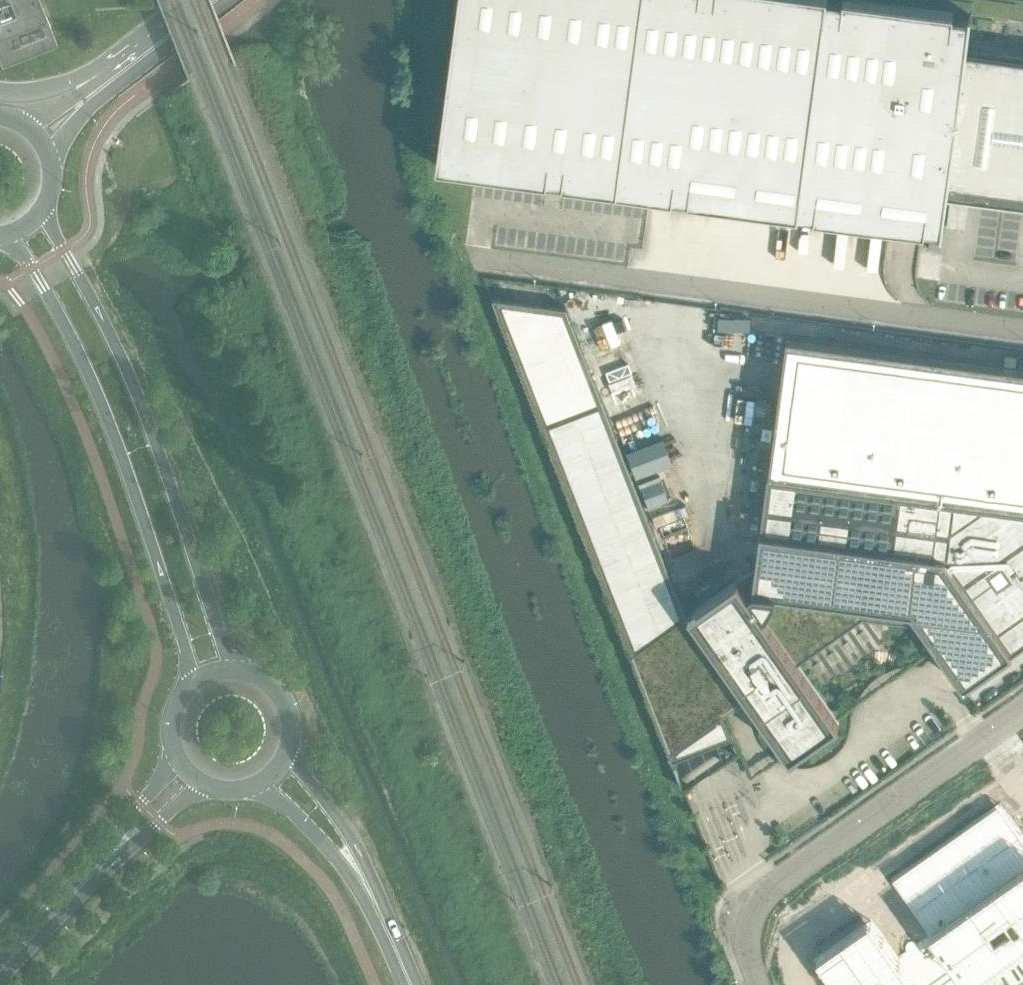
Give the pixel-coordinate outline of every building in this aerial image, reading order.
[(1,64),(57,42),(46,16),(40,0),(0,0),(0,62),(1,64)] [(921,230),(925,230),(925,228),(941,230),(941,232),(943,233),(948,196),(1022,206),(1022,58),(967,50),(972,13),(970,13),(969,15),(954,13),(954,11),(870,0),(460,0),(438,166),(548,180),(548,178),(564,180),(564,182),(650,194),(674,197),(674,195),(690,197),(689,199),(800,214),(800,212),(815,214),(815,216),(921,230)] [(941,250),(942,241),(930,239),(929,248),(941,250)] [(494,298),(542,423),(672,759),(673,759),(684,788),(739,749),(725,712),(737,704),(749,695),(790,755),(839,721),(798,662),(863,616),(921,624),(964,686),(1022,645),(1022,368),(787,336),(769,475),(768,475),(756,573),(746,573),(687,614),(602,400),(565,307),(494,298)] [(812,962),(828,984),(1022,984),(1022,842),(997,805),(888,882),(927,938),(912,949),(895,961),(868,922),(812,962)]
